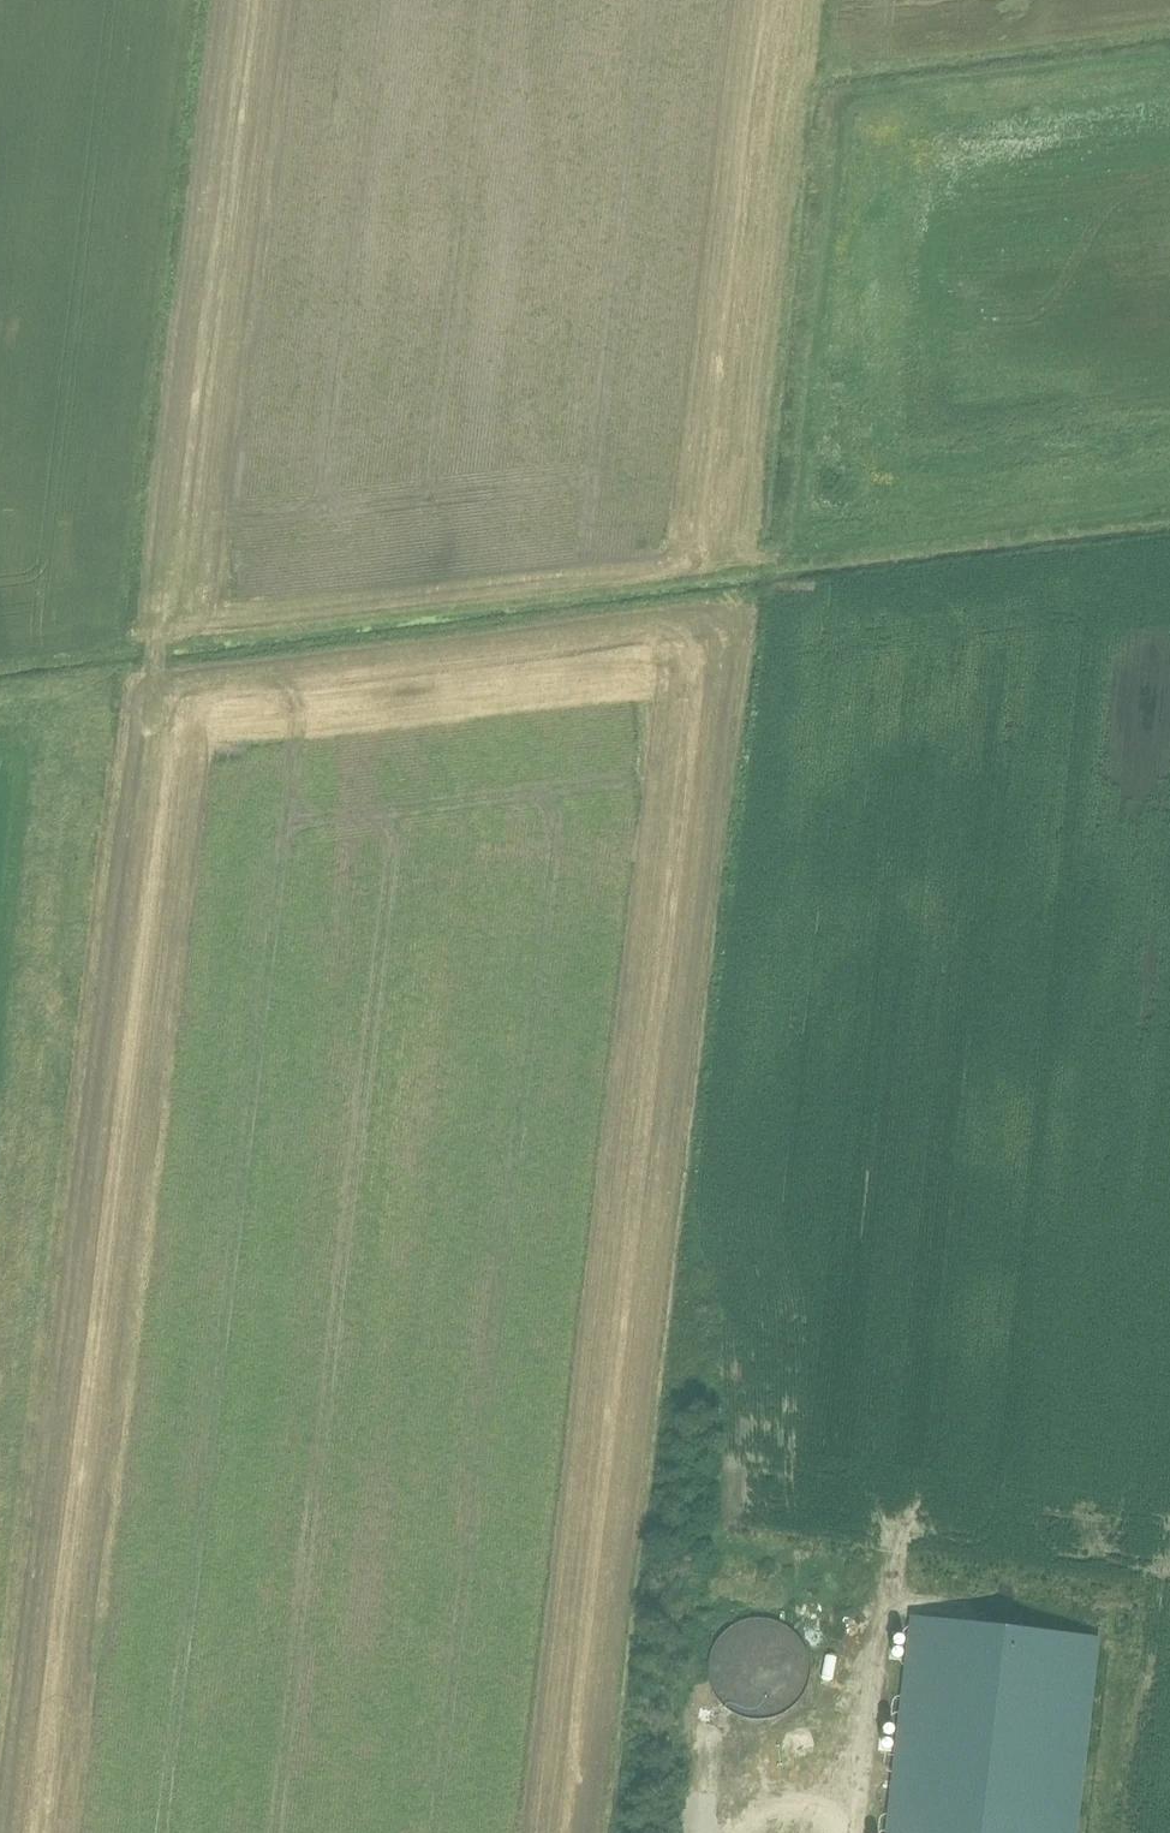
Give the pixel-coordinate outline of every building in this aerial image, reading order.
[(1099,1637),(911,1616),(886,1832),(1076,1832),(1099,1637)]
